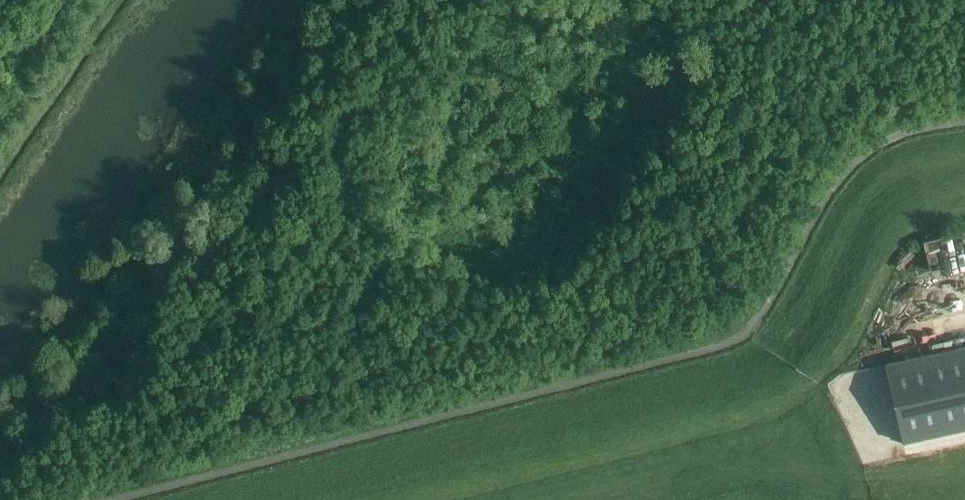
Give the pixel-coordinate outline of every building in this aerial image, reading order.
[(964,428),(964,346),(885,364),(902,442),(964,428)]
